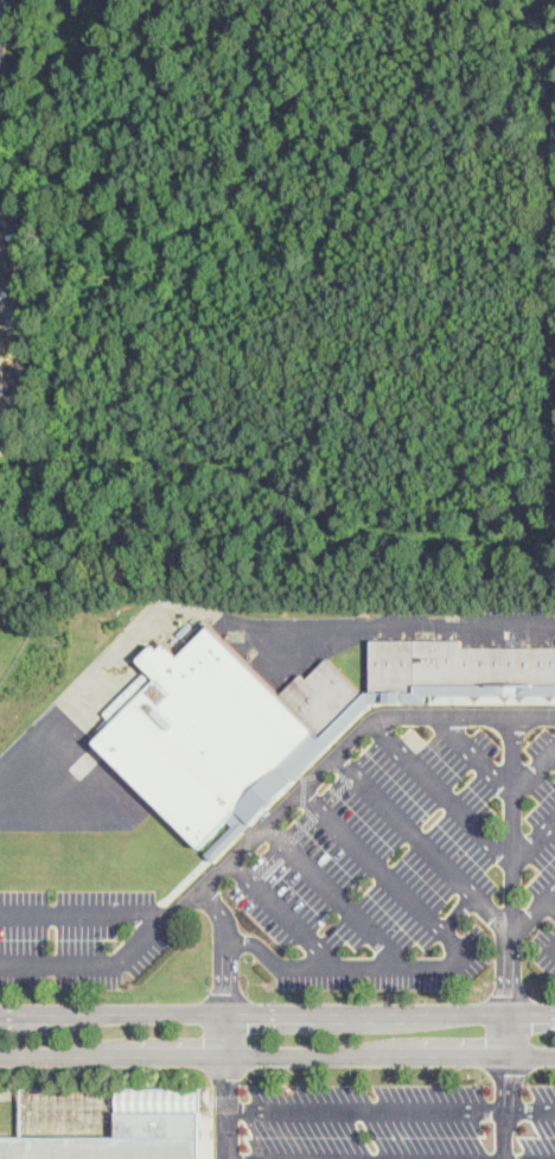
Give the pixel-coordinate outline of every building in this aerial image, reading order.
[(8,74),(0,74),(0,39),(7,39),(8,74)] [(330,743),(280,694),(210,625),(179,656),(165,642),(160,648),(154,642),(136,659),(157,678),(153,682),(142,672),(123,691),(102,714),(106,717),(97,727),(102,733),(94,741),(213,861),(330,743)] [(372,701),(427,702),(427,696),(427,639),(371,639),(372,701)] [(461,647),(554,648),(554,695),(427,696),(427,639),(461,639),(461,647)] [(330,743),(372,701),(327,657),(307,677),(301,672),(280,694),(330,743)] [(202,1134),(202,1110),(116,1109),(116,1134),(202,1134)] [(203,1134),(202,1134),(116,1134),(0,1136),(0,1158),(203,1158),(203,1134)]
